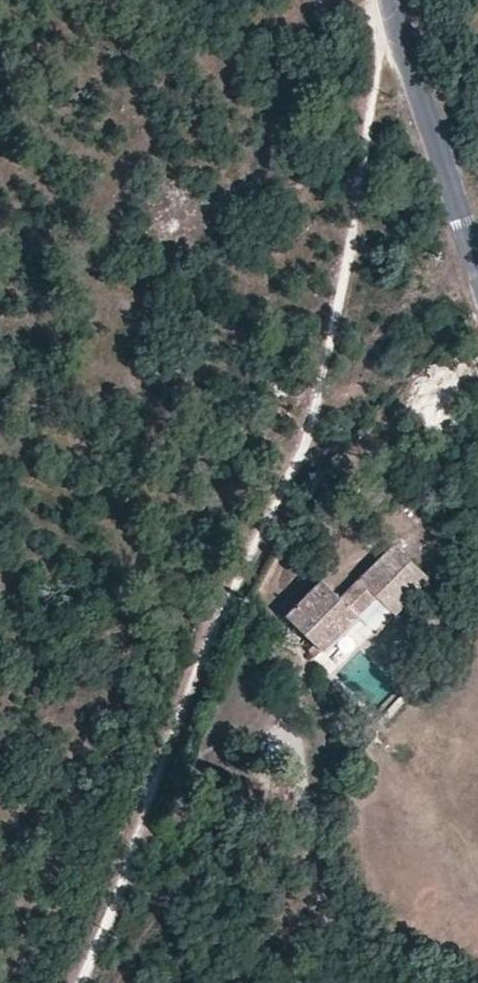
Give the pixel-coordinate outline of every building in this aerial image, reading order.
[(395,615),(431,578),(393,544),(341,598),(322,581),(287,617),(314,643),(308,649),(316,657),(376,596),(395,615)]
